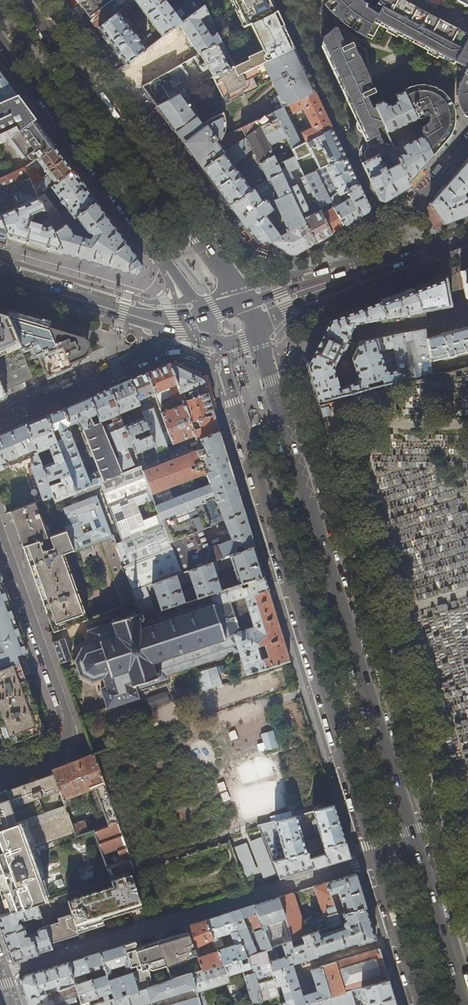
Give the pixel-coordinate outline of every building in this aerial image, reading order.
[(79,3),(88,14),(90,17),(106,4),(103,0),(84,0),(79,3)] [(162,37),(174,28),(179,25),(199,9),(195,0),(187,0),(187,1),(174,10),(166,0),(135,0),(162,37)] [(245,27),(252,23),(276,11),(273,4),(271,0),(232,0),(245,27)] [(428,13),(418,8),(415,10),(410,7),(408,9),(408,7),(408,6),(407,5),(405,5),(404,5),(403,6),(402,5),(403,3),(399,0),(382,0),(381,1),(374,8),(366,3),(363,1),(362,0),(329,0),(324,4),(328,10),(332,14),(340,21),(348,27),(365,37),(367,34),(372,37),(379,25),(387,29),(385,31),(396,37),(398,35),(427,51),(426,53),(437,58),(438,56),(453,64),(455,62),(466,68),(459,82),(457,87),(456,92),(456,99),(457,102),(458,105),(459,108),(462,113),(466,118),(467,115),(467,34),(463,32),(460,30),(457,31),(450,28),(449,30),(449,28),(449,27),(447,26),(445,27),(444,28),(443,27),(444,25),(428,13)] [(115,15),(106,4),(90,17),(96,26),(98,28),(115,15)] [(128,4),(115,15),(98,28),(111,46),(126,65),(156,42),(154,39),(150,42),(146,37),(140,41),(129,26),(131,25),(126,18),(124,20),(122,17),(128,13),(126,10),(130,7),(128,4)] [(207,15),(209,14),(204,5),(199,9),(179,25),(187,36),(186,37),(191,44),(191,43),(199,54),(217,44),(221,41),(217,33),(211,37),(207,32),(208,32),(208,31),(205,25),(204,25),(203,26),(199,20),(206,15),(207,15)] [(294,48),(289,37),(285,29),(281,21),(276,11),(252,23),(260,41),(264,49),(232,65),(232,67),(236,76),(294,48)] [(369,80),(358,55),(355,56),(356,54),(356,51),(354,49),(353,48),(351,48),(354,47),(352,42),(345,45),(336,27),(333,28),(323,37),(321,47),(322,50),(339,86),(354,78),(363,99),(367,97),(370,95),(375,92),(373,88),(370,89),(372,87),(372,86),(371,84),(370,82),(369,82),(366,81),(369,80)] [(180,36),(174,28),(162,37),(156,42),(126,65),(135,78),(142,87),(181,64),(190,59),(192,58),(187,50),(167,62),(165,65),(164,65),(154,74),(147,64),(146,65),(144,63),(180,36)] [(217,44),(199,54),(212,77),(228,69),(217,44)] [(294,48),(236,76),(245,95),(258,89),(258,88),(271,81),(281,102),(283,101),(286,106),(288,106),(315,92),(304,70),(297,55),(294,48)] [(212,77),(199,54),(192,58),(190,59),(201,76),(207,72),(211,78),(212,78),(212,77)] [(225,105),(241,97),(239,93),(242,92),(244,96),(245,95),(236,76),(232,67),(228,69),(212,77),(212,78),(225,105)] [(16,95),(1,75),(0,73),(0,102),(16,95)] [(363,99),(354,78),(339,86),(349,106),(355,119),(376,109),(375,106),(372,108),(367,97),(363,99)] [(453,111),(452,106),(451,103),(448,99),(447,97),(442,92),(438,90),(435,88),(431,86),(428,86),(422,85),(416,85),(413,86),(409,87),(405,89),(403,90),(415,117),(417,118),(419,119),(420,118),(428,115),(429,120),(429,121),(428,122),(423,126),(422,128),(421,130),(433,155),(441,145),(448,137),(450,134),(452,129),(453,124),(454,121),(454,117),(453,111)] [(376,109),(386,131),(416,118),(415,117),(403,90),(395,94),(398,100),(385,106),(382,100),(374,104),(375,106),(376,109)] [(195,116),(185,103),(190,100),(186,91),(177,95),(156,106),(164,117),(175,131),(195,116)] [(315,92),(288,106),(292,114),(303,109),(311,129),(301,134),(305,142),(314,138),(322,134),(332,128),(327,119),(323,109),(319,101),(315,92)] [(16,95),(0,102),(0,145),(6,142),(35,120),(19,99),(16,95)] [(374,104),(370,95),(367,97),(372,108),(375,106),(374,104)] [(300,145),(283,108),(274,113),(287,139),(292,149),(300,145)] [(386,131),(376,109),(355,119),(362,135),(365,141),(373,157),(379,155),(387,151),(394,148),(386,131)] [(228,151),(260,128),(261,127),(258,121),(223,138),(224,136),(225,131),(225,128),(225,123),(225,121),(223,113),(212,119),(211,119),(204,124),(206,126),(204,128),(195,116),(175,131),(191,153),(202,168),(228,151)] [(274,113),(258,121),(261,127),(260,128),(269,148),(287,139),(274,113)] [(54,146),(45,134),(38,124),(35,120),(6,142),(0,145),(0,148),(11,174),(25,168),(54,146)] [(405,153),(398,156),(404,170),(409,182),(409,181),(419,171),(433,155),(421,130),(418,124),(415,125),(420,137),(409,143),(407,140),(401,143),(405,153)] [(269,148),(260,128),(228,151),(202,168),(214,185),(226,201),(229,205),(252,191),(233,166),(246,157),(245,155),(252,150),(268,181),(269,180),(281,173),(279,169),(269,148)] [(345,156),(332,128),(322,134),(325,139),(317,143),(314,138),(305,142),(300,145),(292,149),(295,156),(294,156),(299,168),(303,176),(316,170),(313,164),(308,166),(306,161),(308,160),(321,155),(326,166),(346,157),(345,156)] [(373,157),(365,141),(362,144),(359,149),(358,156),(361,162),(373,157)] [(43,194),(51,188),(73,172),(61,156),(54,146),(25,168),(38,198),(43,194)] [(411,186),(409,182),(404,170),(398,156),(394,148),(387,151),(394,166),(386,169),(379,155),(373,157),(361,162),(371,184),(379,200),(384,202),(394,196),(397,195),(411,186)] [(294,156),(282,162),(284,167),(279,169),(281,173),(305,224),(315,243),(320,240),(331,234),(322,214),(320,210),(305,217),(303,213),(308,211),(296,185),(295,185),(289,172),(299,168),(294,156)] [(360,218),(345,190),(358,183),(357,181),(349,165),(346,157),(326,166),(316,170),(303,176),(309,187),(313,195),(319,209),(330,203),(333,208),(343,227),(349,224),(360,218)] [(459,170),(438,194),(429,203),(444,224),(467,215),(467,160),(459,170)] [(25,168),(11,174),(0,179),(0,220),(8,238),(15,240),(54,252),(62,254),(53,234),(38,198),(25,168)] [(87,191),(73,172),(51,188),(68,211),(59,210),(57,212),(43,194),(38,198),(53,234),(66,225),(76,217),(96,202),(87,191)] [(289,232),(305,224),(281,173),(269,180),(279,198),(275,200),(289,232)] [(237,216),(247,229),(265,216),(273,210),(268,203),(271,202),(269,199),(271,198),(270,196),(273,194),(266,182),(252,191),(229,205),(237,216)] [(360,189),(358,183),(345,190),(360,218),(364,215),(368,213),(369,208),(360,189)] [(308,198),(313,195),(309,187),(304,189),(305,190),(304,191),(307,196),(308,196),(308,198)] [(114,228),(96,202),(76,217),(91,236),(89,239),(73,234),(66,225),(53,234),(62,254),(96,264),(135,276),(142,265),(114,228)] [(444,224),(429,203),(423,210),(436,228),(444,224)] [(333,208),(322,214),(331,234),(335,232),(342,227),(343,227),(333,208)] [(267,244),(270,242),(280,237),(265,216),(247,229),(255,239),(256,241),(267,244)] [(280,237),(270,242),(279,247),(288,254),(297,255),(302,252),(315,244),(315,243),(305,224),(289,232),(280,237)] [(430,283),(413,289),(421,312),(451,306),(446,277),(430,283)] [(396,295),(380,301),(385,318),(421,312),(413,289),(396,295)] [(357,310),(329,320),(320,340),(307,366),(312,381),(318,402),(368,389),(366,383),(381,379),(382,385),(433,372),(430,360),(426,338),(424,329),(359,340),(351,358),(357,377),(346,380),(345,376),(342,375),(335,377),(333,372),(335,371),(339,363),(336,361),(339,355),(342,357),(348,344),(345,342),(354,324),(385,318),(380,301),(357,310)] [(0,313),(0,383),(3,391),(20,384),(34,378),(28,364),(20,347),(7,315),(2,314),(0,313)] [(84,357),(82,338),(59,331),(29,322),(7,315),(20,347),(22,346),(24,347),(32,344),(32,345),(31,347),(34,353),(35,354),(39,353),(48,373),(48,374),(50,375),(69,367),(70,366),(69,364),(84,357)] [(426,338),(430,360),(446,356),(446,357),(453,355),(453,354),(467,350),(467,326),(440,334),(426,338)] [(43,374),(37,360),(28,364),(34,378),(39,376),(43,374)] [(160,368),(147,373),(154,393),(160,409),(164,408),(161,402),(164,399),(171,396),(172,400),(177,398),(177,401),(182,400),(180,393),(170,364),(169,364),(160,368)] [(187,372),(170,364),(180,393),(189,390),(192,398),(183,402),(184,405),(194,435),(196,440),(219,431),(213,412),(203,380),(187,372)] [(139,376),(130,380),(148,429),(150,435),(154,446),(158,456),(175,449),(173,443),(168,431),(162,433),(153,408),(152,408),(148,396),(154,393),(147,373),(139,376)] [(121,384),(109,388),(119,413),(131,408),(136,421),(124,426),(131,446),(135,454),(154,446),(150,435),(138,440),(137,437),(135,438),(134,434),(148,429),(130,380),(121,384)] [(101,392),(90,397),(101,424),(112,420),(114,423),(107,425),(120,457),(115,459),(122,474),(139,467),(138,463),(137,461),(134,463),(127,447),(131,446),(124,426),(119,413),(109,388),(101,392)] [(76,403),(62,408),(69,425),(80,421),(82,425),(80,426),(81,429),(82,430),(83,430),(99,471),(93,473),(97,483),(122,474),(115,459),(101,424),(90,397),(76,403)] [(162,413),(168,431),(173,443),(194,435),(184,405),(162,413)] [(328,406),(320,409),(321,413),(323,417),(331,415),(328,406)] [(54,411),(46,415),(76,492),(97,483),(93,473),(87,476),(71,435),(70,431),(67,430),(65,427),(69,425),(62,408),(54,411)] [(36,419),(25,424),(36,453),(49,448),(54,462),(41,467),(52,495),(54,501),(71,494),(72,497),(100,486),(120,538),(114,541),(124,565),(171,547),(169,542),(139,467),(122,474),(97,483),(76,492),(46,415),(36,419)] [(36,453),(25,424),(0,434),(0,470),(10,466),(9,464),(7,465),(6,464),(3,466),(2,463),(32,450),(34,456),(32,457),(35,465),(30,467),(30,468),(28,469),(30,475),(32,474),(42,499),(52,495),(41,467),(36,453)] [(219,431),(196,440),(175,449),(158,456),(138,463),(139,467),(169,542),(201,529),(224,520),(244,512),(232,472),(219,431)] [(64,527),(66,530),(73,550),(98,540),(112,535),(113,535),(112,532),(110,532),(96,495),(63,508),(67,519),(76,516),(78,521),(64,527)] [(47,537),(35,502),(10,512),(16,530),(22,546),(47,537)] [(245,517),(244,512),(224,520),(226,525),(232,539),(208,549),(201,529),(169,542),(171,547),(124,565),(122,566),(131,591),(254,546),(250,534),(245,517)] [(66,530),(47,537),(22,546),(29,565),(36,586),(53,631),(87,619),(63,554),(73,550),(66,530)] [(114,541),(112,535),(98,540),(122,606),(132,603),(136,602),(131,591),(122,566),(124,565),(114,541)] [(238,584),(240,584),(246,582),(263,576),(259,562),(254,546),(131,591),(136,602),(141,616),(142,616),(210,594),(224,589),(238,585),(238,584)] [(264,578),(263,576),(246,582),(247,586),(241,588),(240,584),(238,584),(238,585),(224,589),(228,601),(243,596),(245,601),(253,627),(237,631),(231,633),(237,652),(244,675),(289,661),(269,594),(264,578)] [(4,587),(0,588),(0,668),(28,658),(25,652),(26,651),(11,608),(4,587)] [(228,601),(224,589),(210,594),(211,596),(143,619),(142,616),(141,616),(136,602),(132,603),(135,612),(132,612),(132,613),(128,614),(126,614),(126,615),(120,617),(119,616),(118,617),(118,618),(113,619),(113,618),(111,619),(112,621),(110,622),(110,623),(106,625),(87,631),(91,642),(90,642),(91,644),(82,647),(81,645),(79,647),(80,648),(74,659),(72,659),(72,661),(74,662),(78,673),(76,675),(78,676),(80,675),(91,680),(91,682),(93,682),(93,680),(102,678),(103,680),(105,687),(100,689),(106,708),(137,697),(134,689),(166,678),(165,675),(237,652),(231,633),(237,631),(233,616),(228,601)] [(52,642),(60,663),(71,659),(63,638),(52,642)] [(4,746),(23,738),(39,732),(36,723),(40,722),(35,709),(27,686),(23,676),(33,673),(28,658),(0,668),(0,736),(4,746)] [(215,668),(195,674),(200,691),(220,684),(215,668)] [(187,682),(172,687),(176,698),(191,694),(187,682)] [(165,692),(147,698),(150,708),(169,702),(165,692)] [(294,726),(287,728),(289,738),(297,736),(294,726)] [(274,732),(264,734),(269,751),(278,748),(274,732)] [(53,773),(59,792),(63,801),(87,792),(93,809),(69,817),(75,834),(76,837),(94,830),(110,880),(132,873),(136,872),(93,754),(71,762),(51,770),(53,773)] [(59,792),(53,773),(52,774),(31,781),(28,782),(0,792),(0,830),(17,824),(12,808),(39,799),(45,797),(45,796),(59,792)] [(273,861),(345,842),(335,809),(334,805),(315,811),(313,812),(315,820),(313,820),(312,822),(315,834),(319,833),(320,837),(303,842),(298,821),(302,820),(301,815),(259,826),(273,861)] [(68,815),(66,811),(65,807),(17,824),(0,830),(0,892),(0,893),(2,896),(8,913),(36,904),(45,901),(37,880),(40,879),(29,850),(75,834),(69,817),(68,815)] [(260,839),(252,842),(265,879),(274,875),(260,839)] [(346,844),(345,842),(273,861),(279,879),(295,874),(330,863),(350,857),(346,844)] [(243,845),(233,848),(244,877),(253,874),(243,845)] [(132,873),(110,880),(109,880),(111,886),(65,900),(70,914),(57,919),(57,921),(44,926),(50,943),(53,942),(56,941),(58,940),(78,934),(76,929),(83,927),(84,926),(102,921),(101,915),(108,913),(129,907),(141,903),(132,873)] [(343,877),(327,882),(337,914),(342,913),(366,907),(360,888),(356,873),(343,877)] [(340,923),(337,914),(327,882),(308,888),(300,890),(303,901),(309,899),(310,903),(315,905),(319,904),(323,914),(301,922),(292,893),(278,897),(292,940),(302,936),(310,933),(318,930),(340,923)] [(290,941),(292,940),(278,897),(267,900),(254,904),(271,948),(290,941)] [(36,904),(8,913),(0,915),(0,925),(5,938),(11,956),(17,959),(30,955),(52,949),(50,943),(44,926),(36,904)] [(244,908),(230,912),(246,956),(247,955),(256,953),(243,917),(248,916),(254,931),(261,951),(266,949),(271,948),(254,904),(244,908)] [(369,918),(366,907),(342,913),(344,921),(343,923),(343,924),(344,926),(320,935),(318,930),(310,933),(316,955),(357,942),(357,944),(376,938),(369,918)] [(218,916),(206,919),(213,938),(217,948),(223,945),(220,936),(231,932),(235,944),(218,950),(223,963),(240,958),(246,956),(230,912),(218,916)] [(185,926),(188,932),(197,955),(202,970),(223,963),(218,950),(214,952),(213,949),(211,950),(212,952),(201,956),(197,946),(213,938),(206,919),(197,922),(185,926)] [(161,940),(157,941),(167,966),(197,955),(188,932),(173,936),(165,939),(161,940)] [(302,936),(304,943),(292,947),(290,941),(271,948),(266,949),(278,995),(281,1004),(297,1004),(330,996),(320,966),(310,969),(317,990),(302,995),(292,964),(317,956),(316,955),(310,933),(302,936)] [(167,966),(157,941),(142,946),(137,948),(135,941),(123,945),(130,967),(131,968),(135,966),(137,972),(132,973),(137,990),(147,987),(153,985),(148,969),(150,968),(152,970),(153,970),(167,966)] [(111,949),(99,953),(104,968),(106,974),(106,975),(111,973),(109,968),(125,964),(126,968),(130,967),(123,945),(111,949)] [(336,961),(320,966),(330,996),(388,980),(383,962),(378,948),(336,961)] [(266,949),(261,951),(256,953),(247,955),(248,959),(249,961),(250,960),(261,1000),(269,998),(278,995),(266,949)] [(93,954),(84,957),(89,972),(97,970),(98,972),(100,971),(99,969),(104,968),(99,953),(93,954)] [(68,962),(73,978),(78,976),(80,981),(74,983),(75,983),(82,1004),(85,1004),(84,1001),(97,997),(97,996),(91,979),(91,978),(86,979),(85,974),(89,972),(84,957),(77,960),(68,962)] [(240,958),(223,963),(202,970),(191,973),(200,1004),(210,1004),(205,988),(230,981),(230,980),(229,980),(228,974),(242,970),(251,1003),(261,1000),(250,960),(249,961),(248,959),(245,960),(246,962),(242,963),(240,958)] [(74,983),(73,978),(68,962),(54,966),(24,976),(20,981),(26,996),(27,999),(45,993),(43,988),(55,984),(57,989),(75,983),(74,983)] [(132,972),(108,980),(112,991),(114,998),(122,995),(120,990),(125,988),(126,990),(128,989),(129,993),(137,990),(132,973),(132,972)] [(153,985),(147,987),(151,1001),(194,987),(197,997),(168,1004),(200,1004),(191,973),(153,985)] [(108,980),(106,975),(106,974),(91,979),(97,996),(102,994),(105,1001),(109,999),(107,993),(112,991),(108,980)] [(393,996),(388,980),(330,996),(297,1004),(396,1004),(393,996)] [(236,1004),(244,1004),(237,982),(228,984),(231,994),(234,994),(236,1004)] [(75,983),(57,989),(45,993),(27,999),(29,1004),(82,1004),(75,983)] [(137,990),(129,993),(122,995),(114,998),(110,999),(111,1004),(138,1004),(151,1001),(147,987),(137,990)]
